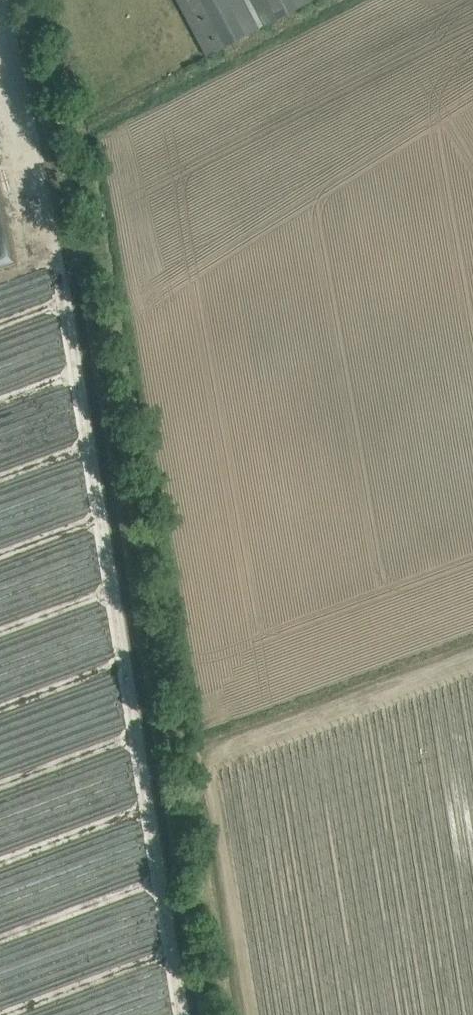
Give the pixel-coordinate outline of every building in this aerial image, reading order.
[(208,56),(314,0),(178,0),(208,56)]
